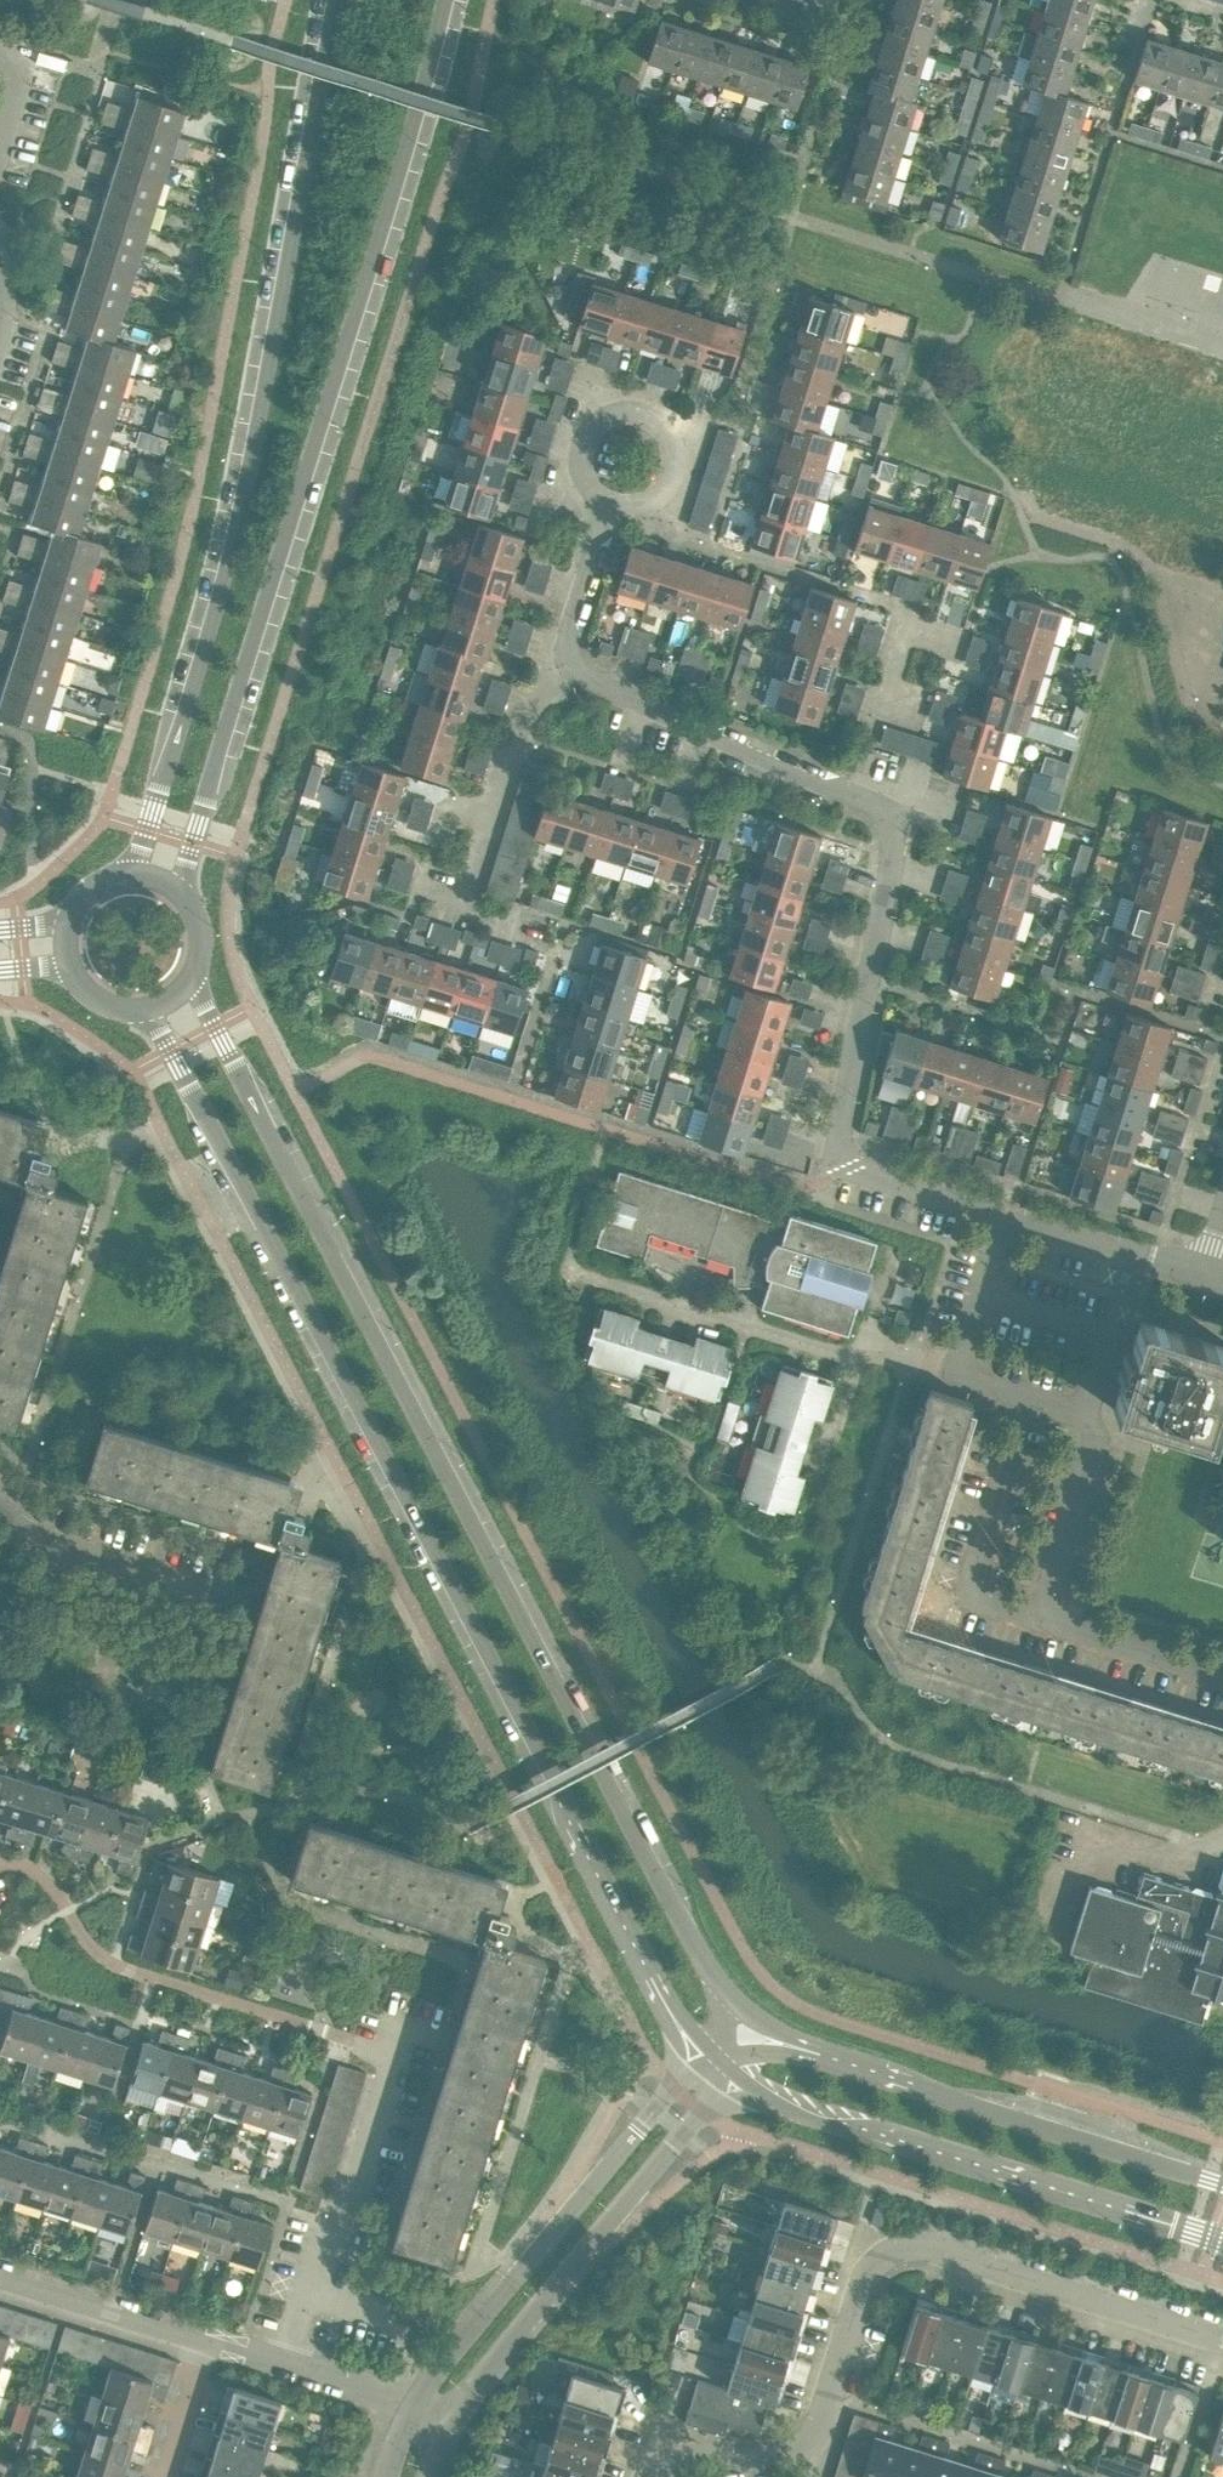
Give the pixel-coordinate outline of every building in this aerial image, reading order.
[(636,0),(601,0),(633,10),(636,0)] [(732,7),(754,14),(759,0),(734,0),(732,7)] [(790,0),(784,21),(805,28),(812,7),(790,0)] [(940,4),(926,0),(896,0),(891,17),(932,30),(940,4)] [(990,2),(982,0),(979,0),(974,15),(985,18),(990,2)] [(1093,0),(1048,0),(1045,11),(1086,23),(1093,0)] [(1003,24),(1008,8),(997,5),(992,21),(1003,24)] [(1078,48),(1086,23),(1045,11),(1037,35),(1078,48)] [(980,34),(985,18),(974,15),(969,31),(980,34)] [(924,53),(932,30),(891,17),(883,41),(924,53)] [(672,69),(685,28),(660,20),(647,62),(672,69)] [(998,40),(1003,24),(992,21),(987,36),(998,40)] [(697,77),(710,36),(685,28),(672,69),(697,77)] [(1071,72),(1078,48),(1037,35),(1029,59),(1071,72)] [(721,85),(734,43),(710,36),(697,77),(721,85)] [(1158,89),(1171,47),(1146,39),(1133,81),(1158,89)] [(924,53),(883,41),(876,66),(917,78),(924,53)] [(746,92),(759,51),(734,43),(721,85),(746,92)] [(1183,96),(1196,55),(1171,47),(1158,89),(1183,96)] [(969,68),(974,52),(964,49),(959,65),(969,68)] [(771,100),(784,59),(759,51),(746,92),(771,100)] [(987,74),(992,58),(981,54),(976,71),(987,74)] [(1207,104),(1220,62),(1196,55),(1183,96),(1207,104)] [(796,108),(809,67),(784,59),(771,100),(796,108)] [(1063,96),(1063,95),(1071,72),(1029,59),(1021,85),(1045,92),(1045,91),(1063,96)] [(1220,62),(1207,104),(1222,109),(1222,63),(1220,62)] [(910,101),(917,78),(876,66),(868,90),(875,93),(875,92),(909,102),(910,101)] [(997,95),(1002,79),(991,75),(986,91),(997,95)] [(977,96),(982,80),(971,77),(966,92),(977,96)] [(1079,128),(1087,103),(1063,95),(1063,96),(1045,91),(1045,92),(1037,115),(1079,128)] [(650,108),(653,97),(637,92),(634,103),(650,108)] [(908,129),(917,103),(910,101),(909,102),(875,92),(875,93),(867,116),(908,129)] [(177,135),(185,111),(138,97),(134,110),(107,101),(103,112),(177,135)] [(969,120),(974,104),(964,100),(959,116),(969,120)] [(684,119),(687,108),(672,103),(668,114),(684,119)] [(987,125),(992,109),(981,106),(976,122),(987,125)] [(700,124),(703,113),(687,108),(684,119),(700,124)] [(170,158),(177,135),(103,112),(100,123),(127,132),(124,143),(170,158)] [(1071,153),(1079,128),(1037,115),(1030,140),(1071,153)] [(908,129),(867,116),(859,140),(900,153),(908,129)] [(964,135),(969,120),(959,116),(954,132),(964,135)] [(733,134),(736,123),(721,118),(717,129),(733,134)] [(982,141),(987,125),(976,122),(971,137),(982,141)] [(749,139),(752,128),(736,123),(733,134),(749,139)] [(1143,139),(1146,128),(1130,124),(1127,134),(1143,139)] [(1158,144),(1162,133),(1146,128),(1143,139),(1158,144)] [(783,150),(787,139),(770,134),(767,145),(783,150)] [(1191,154),(1195,144),(1179,139),(1176,150),(1191,154)] [(893,177),(900,153),(859,140),(851,164),(893,177)] [(1063,177),(1071,153),(1030,140),(1022,164),(1063,177)] [(163,181),(170,158),(124,143),(120,156),(92,147),(89,158),(163,181)] [(1207,159),(1211,149),(1195,144),(1191,154),(1207,159)] [(954,170),(959,154),(948,150),(943,166),(954,170)] [(971,175),(976,159),(966,156),(961,172),(971,175)] [(156,204),(163,181),(89,158),(85,169),(113,178),(109,190),(156,204)] [(884,203),(893,177),(851,164),(843,190),(884,203)] [(1056,201),(1063,177),(1022,164),(1014,188),(1056,201)] [(949,185),(954,170),(943,166),(938,182),(949,185)] [(967,191),(971,175),(961,172),(956,188),(967,191)] [(1048,226),(1056,201),(1014,188),(1007,213),(1048,226)] [(149,228),(156,204),(109,190),(105,202),(78,193),(74,204),(149,228)] [(938,220),(943,204),(932,200),(927,216),(938,220)] [(141,251),(149,228),(74,204),(71,215),(99,224),(95,236),(141,251)] [(956,225),(961,209),(950,206),(945,222),(956,225)] [(1040,252),(1048,226),(1007,213),(999,239),(1040,252)] [(134,274),(141,251),(95,236),(91,248),(63,240),(60,250),(134,274)] [(633,259),(636,248),(621,243),(617,254),(633,259)] [(649,264),(652,253),(636,248),(633,259),(649,264)] [(127,297),(134,274),(60,250),(56,262),(84,270),(80,283),(127,297)] [(693,278),(696,267),(681,262),(677,273),(693,278)] [(709,283),(712,272),(696,267),(693,278),(709,283)] [(120,320),(127,297),(80,283),(77,295),(49,286),(45,297),(120,320)] [(608,336),(622,292),(591,283),(577,329),(580,330),(581,328),(608,336)] [(761,299),(765,288),(749,283),(745,294),(761,299)] [(638,349),(653,302),(622,292),(608,336),(637,345),(636,348),(638,349)] [(843,342),(853,310),(807,296),(806,299),(808,300),(800,328),(843,342)] [(113,343),(120,320),(45,297),(42,308),(70,317),(65,330),(89,337),(89,336),(112,344),(113,343)] [(670,355),(683,311),(653,302),(638,349),(640,349),(641,346),(670,355)] [(699,367),(713,321),(683,311),(670,355),(698,364),(697,367),(699,367)] [(730,374),(744,330),(713,321),(699,367),(700,368),(701,365),(730,374)] [(536,367),(544,339),(547,340),(548,337),(501,322),(492,353),(536,367)] [(834,372),(843,342),(800,328),(791,356),(788,356),(788,357),(834,372)] [(128,374),(136,350),(113,343),(112,344),(89,336),(89,337),(85,349),(57,340),(54,351),(128,374)] [(568,357),(572,344),(560,341),(557,353),(568,357)] [(905,360),(910,344),(899,341),(894,356),(905,360)] [(121,397),(128,374),(54,351),(51,362),(78,370),(75,382),(121,397)] [(527,396),(536,367),(492,353),(482,384),(528,398),(529,396),(527,396)] [(900,376),(905,360),(894,356),(889,372),(900,376)] [(554,357),(546,384),(565,390),(573,363),(554,357)] [(824,402),(834,372),(788,357),(787,359),(790,360),(781,389),(824,402)] [(114,420),(121,397),(75,382),(71,395),(43,386),(40,397),(114,420)] [(517,428),(525,399),(528,400),(528,398),(482,384),(473,414),(517,428)] [(816,431),(824,402),(781,389),(772,417),(769,416),(768,419),(788,425),(789,424),(815,432),(816,431)] [(563,408),(567,397),(555,394),(552,405),(563,408)] [(106,443),(114,420),(40,397),(36,408),(64,417),(60,429),(106,443)] [(886,420),(891,404),(881,401),(876,417),(886,420)] [(559,421),(563,408),(552,405),(548,418),(559,421)] [(508,456),(517,428),(473,414),(463,444),(510,458),(510,456),(508,456)] [(881,436),(886,420),(876,417),(871,433),(881,436)] [(536,419),(527,447),(546,452),(555,425),(536,419)] [(823,468),(833,436),(816,431),(815,432),(789,424),(788,425),(779,454),(823,468)] [(1021,441),(1025,429),(1013,425),(1009,437),(1021,441)] [(717,428),(687,526),(706,532),(737,435),(717,428)] [(99,466),(106,443),(60,429),(56,441),(29,432),(25,443),(99,466)] [(92,490),(99,466),(25,443),(22,454),(49,463),(46,475),(92,490)] [(498,488),(507,459),(509,460),(510,458),(463,444),(454,474),(498,488)] [(544,468),(548,457),(536,453),(533,465),(544,468)] [(814,498),(823,468),(779,454),(770,482),(768,482),(767,484),(814,498)] [(867,482),(872,466),(861,462),(856,478),(867,482)] [(910,480),(913,469),(897,464),(894,475),(910,480)] [(540,481),(544,468),(533,465),(529,477),(540,481)] [(926,485),(929,474),(913,469),(910,480),(926,485)] [(489,516),(498,488),(454,474),(444,505),(490,520),(491,517),(489,516)] [(85,513),(92,490),(46,475),(42,487),(14,479),(11,489),(85,513)] [(517,478),(509,506),(528,512),(536,484),(517,478)] [(862,497),(867,482),(856,478),(852,494),(862,497)] [(970,498),(973,488),(957,483),(954,493),(970,498)] [(804,528),(814,498),(767,484),(767,485),(769,486),(761,514),(804,528)] [(986,503),(989,493),(973,488),(970,498),(986,503)] [(77,536),(77,535),(85,513),(11,489),(7,501),(35,509),(31,522),(54,530),(54,529),(77,536)] [(885,559),(899,515),(867,506),(853,552),(856,553),(857,551),(885,559)] [(795,559),(804,528),(761,514),(752,543),(749,542),(748,545),(795,559)] [(525,531),(529,518),(517,515),(513,527),(525,531)] [(915,571),(929,525),(899,515),(885,559),(913,568),(913,571),(915,571)] [(849,542),(853,526),(843,523),(838,538),(849,542)] [(513,569),(522,540),(524,541),(525,538),(478,524),(469,555),(513,569)] [(435,545),(440,529),(429,525),(425,541),(435,545)] [(945,578),(959,534),(929,525),(915,571),(916,572),(917,569),(945,578)] [(101,543),(77,535),(77,536),(54,529),(54,530),(50,541),(23,533),(19,543),(94,566),(101,543)] [(976,590),(985,560),(990,544),(959,534),(945,578),(974,587),(973,589),(976,590)] [(844,557),(849,542),(838,538),(833,554),(844,557)] [(431,560),(435,545),(425,541),(420,557),(431,560)] [(86,590),(94,566),(19,543),(16,555),(44,563),(40,575),(86,590)] [(648,600),(661,556),(633,547),(634,544),(631,544),(616,590),(648,600)] [(504,597),(513,569),(469,555),(459,585),(506,600),(506,598),(504,597)] [(678,609),(692,563),(690,562),(690,564),(661,556),(648,600),(678,609)] [(533,559),(524,586),(543,592),(552,565),(533,559)] [(708,618),(721,574),(693,566),(694,563),(692,563),(678,609),(708,618)] [(739,628),(754,582),(751,581),(750,583),(721,574),(708,618),(739,628)] [(79,613),(86,590),(40,575),(36,588),(8,579),(5,590),(79,613)] [(893,594),(920,603),(926,584),(899,575),(893,594)] [(494,629),(503,601),(506,602),(506,600),(459,585),(450,615),(494,629)] [(417,605),(422,589),(411,586),(406,602),(417,605)] [(845,632),(854,604),(856,604),(857,601),(810,587),(801,618),(845,632)] [(765,607),(770,591),(759,588),(755,604),(765,607)] [(72,636),(79,613),(5,590),(1,601),(29,610),(25,622),(72,636)] [(1051,643),(1061,611),(1014,597),(1014,600),(1016,601),(1007,629),(1051,643)] [(412,621),(417,605),(406,602),(401,617),(412,621)] [(760,623),(765,607),(755,604),(750,620),(760,623)] [(485,657),(494,629),(450,615),(441,644),(441,645),(487,660),(488,658),(485,657)] [(836,660),(845,632),(801,618),(791,648),(838,663),(838,661),(836,660)] [(513,620),(504,647),(523,653),(532,626),(513,620)] [(72,636),(25,622),(22,634),(0,627),(0,639),(65,659),(72,636)] [(865,623),(857,650),(876,656),(884,629),(865,623)] [(630,658),(638,630),(625,626),(617,653),(630,658)] [(1042,673),(1051,643),(1007,629),(998,657),(996,656),(995,658),(1042,673)] [(643,662),(652,634),(638,630),(630,658),(643,662)] [(972,636),(964,663),(983,669),(991,642),(972,636)] [(65,659),(0,639),(0,651),(15,656),(11,668),(57,682),(65,659)] [(1102,659),(1107,643),(1096,639),(1091,655),(1102,659)] [(609,656),(613,645),(601,641),(597,653),(609,656)] [(473,688),(482,660),(487,661),(487,660),(441,645),(441,644),(438,643),(429,674),(473,688)] [(395,664),(400,648),(389,645),(384,661),(395,664)] [(690,677),(698,649),(686,645),(677,673),(690,677)] [(746,668),(751,652),(741,648),(736,664),(746,668)] [(826,692),(835,664),(837,665),(838,663),(791,648),(782,679),(826,692)] [(703,681),(712,653),(698,649),(690,677),(703,681)] [(1097,674),(1102,659),(1091,655),(1086,671),(1097,674)] [(658,672),(662,660),(650,656),(646,668),(658,672)] [(1032,703),(1042,673),(995,658),(995,660),(997,661),(988,689),(1032,703)] [(670,675),(674,664),(662,660),(658,672),(670,675)] [(390,680),(395,664),(384,661),(379,677),(390,680)] [(742,683),(746,668),(736,664),(731,680),(742,683)] [(57,682),(11,668),(7,680),(0,678),(0,690),(50,705),(57,682)] [(464,717),(473,688),(429,674),(419,705),(466,719),(466,717),(464,717)] [(720,691),(723,679),(711,675),(708,687),(720,691)] [(492,679),(483,707),(502,713),(510,685),(492,679)] [(817,721),(826,692),(782,679),(772,710),(819,724),(820,721),(817,721)] [(846,684),(837,711),(856,717),(865,690),(846,684)] [(938,689),(929,717),(948,723),(957,695),(938,689)] [(1022,734),(1032,703),(988,689),(979,718),(979,719),(1005,727),(1005,729),(1022,734)] [(50,705),(0,690),(0,702),(0,703),(0,716),(43,730),(50,705)] [(1083,719),(1088,703),(1077,699),(1072,715),(1083,719)] [(376,725),(381,709),(370,705),(365,721),(376,725)] [(454,749),(463,720),(465,721),(466,719),(419,705),(410,735),(454,749)] [(996,758),(1005,729),(1005,727),(979,719),(979,718),(960,712),(959,715),(961,716),(952,744),(996,758)] [(1078,735),(1083,719),(1072,715),(1067,731),(1078,735)] [(371,740),(376,725),(365,721),(360,737),(371,740)] [(880,744),(934,761),(940,742),(886,726),(880,744)] [(445,777),(454,749),(410,735),(400,766),(446,781),(447,778),(445,777)] [(473,740),(465,767),(484,773),(492,746),(473,740)] [(986,789),(996,758),(952,744),(943,772),(941,771),(940,775),(986,789)] [(1064,779),(1069,763),(1058,760),(1053,776),(1064,779)] [(395,807),(404,778),(406,779),(407,776),(361,762),(351,793),(395,807)] [(550,784),(554,771),(526,762),(522,775),(550,784)] [(318,783),(323,767),(312,764),(307,779),(318,783)] [(7,780),(9,773),(0,771),(0,802),(7,780)] [(545,797),(547,792),(550,784),(522,775),(518,788),(545,797)] [(599,793),(627,802),(633,783),(606,775),(599,793)] [(1059,795),(1064,779),(1053,776),(1049,792),(1059,795)] [(313,798),(318,783),(307,779),(302,795),(313,798)] [(541,810),(545,797),(518,788),(514,801),(541,810)] [(564,845),(579,799),(577,798),(577,801),(547,792),(545,797),(541,810),(537,823),(533,836),(564,845)] [(659,811),(687,820),(693,801),(665,792),(659,811)] [(386,835),(395,807),(351,793),(342,823),(388,837),(388,836),(386,835)] [(416,798),(407,825),(426,831),(435,803),(416,798)] [(595,855),(608,811),(581,802),(581,800),(579,799),(564,845),(595,855)] [(537,823),(541,810),(514,801),(509,814),(537,823)] [(1041,848),(1050,817),(1004,802),(1003,805),(1006,806),(997,834),(1041,848)] [(1,849),(13,811),(0,807),(0,849),(1,849)] [(1197,853),(1205,825),(1208,826),(1209,823),(1162,808),(1152,840),(1197,853)] [(967,809),(959,836),(978,842),(986,814),(967,809)] [(625,864),(639,818),(637,817),(637,820),(608,811),(595,855),(625,864)] [(533,836),(537,823),(509,814),(505,827),(533,836)] [(655,874),(669,829),(640,821),(641,818),(639,818),(625,864),(655,874)] [(811,867),(819,839),(822,840),(823,837),(776,822),(767,854),(811,867)] [(376,867),(385,839),(387,839),(388,837),(342,823),(332,853),(376,867)] [(731,843),(736,827),(725,823),(720,839),(731,843)] [(299,843),(304,827),(293,824),(288,840),(299,843)] [(529,849),(533,836),(505,827),(501,840),(529,849)] [(686,883),(701,837),(698,836),(697,838),(669,829),(655,874),(686,883)] [(1031,878),(1041,848),(997,834),(988,863),(985,862),(985,864),(1031,878)] [(726,858),(731,843),(720,839),(715,855),(726,858)] [(294,859),(299,843),(288,840),(283,855),(294,859)] [(525,862),(529,849),(501,840),(497,853),(525,862)] [(1188,882),(1197,853),(1152,840),(1143,869),(1190,884),(1190,882),(1188,882)] [(1087,863),(1092,847),(1081,843),(1076,859),(1087,863)] [(1215,844),(1210,857),(1222,861),(1222,847),(1215,844)] [(367,895),(376,867),(332,853),(322,885),(368,899),(370,896),(367,895)] [(521,875),(525,862),(497,853),(493,866),(521,875)] [(802,896),(811,867),(767,854),(757,884),(804,899),(804,896),(802,896)] [(1210,857),(1206,871),(1222,876),(1222,861),(1210,857)] [(831,858),(822,885),(841,891),(850,864),(831,858)] [(395,859),(387,887),(406,893),(414,865),(395,859)] [(1082,879),(1087,863),(1076,859),(1071,875),(1082,879)] [(1022,908),(1031,878),(985,864),(984,866),(987,866),(978,894),(1022,908)] [(517,888),(521,875),(493,866),(489,879),(517,888)] [(1178,914),(1187,885),(1189,886),(1190,884),(1143,869),(1134,900),(1178,914)] [(948,870),(940,897),(959,903),(967,876),(948,870)] [(513,901),(517,888),(489,879),(485,892),(513,901)] [(713,903),(718,887),(707,883),(702,899),(713,903)] [(792,928),(801,899),(803,900),(804,899),(757,884),(748,914),(792,928)] [(1012,938),(1022,908),(978,894),(969,923),(967,922),(966,924),(1012,938)] [(544,910),(548,900),(532,895),(529,906),(544,910)] [(708,919),(713,903),(702,899),(697,915),(708,919)] [(560,915),(564,905),(548,900),(544,910),(560,915)] [(1169,942),(1178,914),(1134,900),(1124,930),(1171,944),(1171,942),(1169,942)] [(365,920),(368,909),(352,904),(349,915),(365,920)] [(1068,923),(1073,907),(1062,904),(1057,919),(1068,923)] [(1222,915),(1222,913),(1196,905),(1192,918),(1220,926),(1222,915)] [(605,929),(608,918),(592,913),(589,924),(605,929)] [(396,929),(399,919),(383,914),(380,925),(396,929)] [(425,929),(429,918),(416,914),(413,925),(425,929)] [(783,956),(792,928),(748,914),(739,944),(785,958),(786,957),(783,956)] [(621,934),(624,923),(608,918),(605,929),(621,934)] [(1215,940),(1220,926),(1192,918),(1188,931),(1215,940)] [(1063,939),(1068,923),(1057,919),(1052,935),(1063,939)] [(811,920),(803,947),(822,953),(830,925),(811,920)] [(426,942),(454,951),(460,932),(432,923),(426,942)] [(1003,969),(1012,938),(966,924),(966,926),(968,927),(959,955),(1003,969)] [(361,985),(375,941),(347,933),(347,930),(344,929),(330,976),(361,985)] [(473,944),(477,932),(465,929),(461,940),(473,944)] [(929,930),(920,957),(939,963),(948,936),(929,930)] [(1159,973),(1168,946),(1170,946),(1171,944),(1124,930),(1115,960),(1159,973)] [(485,948),(489,936),(477,932),(473,944),(485,948)] [(678,952),(681,941),(665,936),(662,947),(678,952)] [(486,959),(514,968),(520,949),(492,940),(486,959)] [(391,995),(406,948),(404,948),(403,950),(375,941),(361,985),(391,995)] [(1215,958),(1219,946),(1207,942),(1203,954),(1215,958)] [(636,989),(646,957),(599,943),(598,946),(601,946),(592,975),(636,989)] [(773,989),(782,960),(784,960),(785,958),(739,944),(729,975),(773,989)] [(693,964),(699,948),(688,945),(683,961),(693,964)] [(421,1004),(435,960),(407,951),(407,949),(406,948),(391,995),(421,1004)] [(535,963),(538,952),(526,948),(522,960),(535,963)] [(1211,970),(1215,958),(1203,954),(1199,967),(1211,970)] [(993,1000),(1003,969),(959,955),(950,983),(948,982),(947,985),(993,1000)] [(452,1014),(466,967),(464,967),(463,969),(435,960),(421,1004),(452,1014)] [(1150,1002),(1159,973),(1115,960),(1105,991),(1152,1006),(1153,1003),(1150,1002)] [(1049,983),(1054,967),(1044,964),(1039,980),(1049,983)] [(1201,986),(1205,974),(1177,965),(1173,978),(1201,986)] [(481,1023),(495,979),(467,970),(467,968),(466,967),(452,1014),(481,1023)] [(704,993),(710,977),(699,974),(694,990),(704,993)] [(626,1019),(636,989),(592,975),(583,1003),(581,1002),(580,1004),(626,1019)] [(1197,1000),(1201,986),(1173,978),(1169,991),(1197,1000)] [(513,1033),(527,986),(524,985),(524,988),(495,979),(481,1023),(513,1033)] [(1044,999),(1049,983),(1039,980),(1034,996),(1044,999)] [(682,1003),(687,987),(676,984),(671,999),(682,1003)] [(780,1031),(789,1002),(745,988),(736,1019),(782,1034),(782,1032),(780,1031)] [(677,1019),(682,1003),(671,999),(666,1015),(677,1019)] [(617,1049),(626,1019),(580,1004),(580,1006),(582,1007),(573,1035),(617,1049)] [(1196,1019),(1199,1007),(1188,1004),(1184,1016),(1196,1019)] [(1160,1058),(1169,1030),(1172,1031),(1173,1028),(1126,1013),(1117,1045),(1160,1058)] [(691,1039),(695,1023),(684,1019),(679,1035),(691,1039)] [(770,1063),(779,1035),(781,1036),(782,1034),(736,1019),(726,1049),(770,1063)] [(881,1074),(912,1084),(926,1040),(898,1031),(899,1029),(896,1028),(894,1032),(882,1028),(883,1026),(881,1026),(875,1054),(877,1055),(877,1053),(887,1056),(881,1074)] [(608,1079),(617,1049),(573,1035),(564,1063),(562,1063),(561,1065),(608,1079)] [(686,1054),(691,1039),(679,1035),(675,1051),(686,1054)] [(1213,1054),(1217,1041),(1205,1038),(1201,1050),(1213,1054)] [(943,1093),(957,1047),(955,1046),(954,1049),(926,1040),(912,1084),(943,1093)] [(663,1063),(668,1047),(658,1044),(653,1060),(663,1063)] [(1152,1087),(1160,1058),(1117,1045),(1107,1075),(1154,1089),(1154,1087),(1152,1087)] [(973,1103),(986,1059),(958,1050),(959,1047),(957,1047),(943,1093),(973,1103)] [(761,1092),(770,1063),(726,1049),(717,1079),(763,1094),(764,1092),(761,1092)] [(1202,1071),(1207,1058),(1179,1050),(1175,1062),(1202,1071)] [(789,1053),(781,1081),(800,1087),(808,1059),(789,1053)] [(1003,1112),(1018,1066),(1015,1065),(1015,1067),(986,1059),(973,1103),(1003,1112)] [(659,1079),(663,1063),(653,1060),(648,1075),(659,1079)] [(1198,1085),(1202,1071),(1175,1062),(1170,1076),(1198,1085)] [(598,1110),(608,1079),(561,1065),(561,1066),(563,1067),(554,1096),(598,1110)] [(1034,1122),(1048,1078),(1018,1069),(1019,1066),(1018,1066),(1003,1112),(1034,1122)] [(1142,1118),(1151,1090),(1153,1091),(1154,1089),(1107,1075),(1098,1104),(1142,1118)] [(672,1099),(677,1083),(666,1079),(661,1095),(672,1099)] [(751,1123),(760,1095),(763,1096),(763,1094),(717,1079),(707,1110),(751,1123)] [(1198,1103),(1201,1091),(1190,1087),(1186,1099),(1198,1103)] [(667,1114),(672,1099),(661,1095),(656,1111),(667,1114)] [(1194,1115),(1198,1103),(1186,1099),(1182,1111),(1194,1115)] [(1133,1147),(1142,1118),(1098,1104),(1089,1135),(1135,1150),(1135,1147),(1133,1147)] [(644,1124),(649,1108),(638,1105),(633,1121),(644,1124)] [(896,1137),(904,1109),(891,1105),(883,1133),(896,1137)] [(909,1141),(917,1113),(904,1109),(896,1137),(909,1141)] [(742,1152),(751,1123),(707,1110),(698,1141),(744,1156),(745,1153),(742,1152)] [(1184,1131),(1188,1118),(1160,1110),(1156,1123),(1184,1131)] [(773,1113),(764,1141),(783,1147),(792,1119),(773,1113)] [(39,1129),(0,1116),(0,1173),(23,1180),(20,1192),(31,1196),(0,1296),(0,1423),(16,1428),(87,1201),(52,1190),(58,1169),(48,1166),(52,1156),(32,1150),(39,1129)] [(875,1136),(879,1124),(867,1120),(863,1132),(875,1136)] [(1180,1145),(1184,1131),(1156,1123),(1152,1136),(1180,1145)] [(956,1156),(964,1128),(952,1124),(943,1152),(956,1156)] [(969,1160),(978,1132),(964,1128),(956,1156),(969,1160)] [(1123,1179),(1132,1150),(1134,1151),(1135,1150),(1089,1135),(1079,1165),(1123,1179)] [(924,1151),(928,1140),(916,1136),(912,1147),(924,1151)] [(937,1155),(940,1143),(928,1140),(924,1151),(937,1155)] [(1017,1175),(1026,1147),(1013,1143),(1004,1171),(1017,1175)] [(1179,1163),(1183,1151),(1171,1147),(1167,1159),(1179,1163)] [(985,1170),(988,1158),(976,1155),(973,1166),(985,1170)] [(997,1174),(1000,1162),(988,1158),(985,1170),(997,1174)] [(1175,1175),(1179,1163),(1167,1159),(1163,1171),(1175,1175)] [(1114,1207),(1123,1179),(1079,1165),(1069,1196),(1116,1211),(1117,1208),(1114,1207)] [(786,1224),(759,1216),(760,1214),(619,1170),(613,1189),(615,1189),(612,1196),(608,1195),(601,1219),(605,1221),(603,1227),(601,1227),(596,1245),(644,1260),(649,1242),(648,1242),(650,1234),(697,1249),(698,1246),(707,1249),(705,1257),(741,1268),(737,1279),(766,1288),(786,1224)] [(1165,1192),(1169,1179),(1141,1170),(1137,1183),(1165,1192)] [(1161,1205),(1165,1192),(1137,1183),(1133,1196),(1161,1205)] [(1160,1225),(1163,1213),(1152,1209),(1148,1221),(1160,1225)] [(847,1333),(876,1241),(789,1214),(786,1224),(766,1288),(760,1306),(847,1333)] [(684,1280),(656,1267),(651,1278),(679,1291),(684,1280)] [(649,1384),(662,1343),(652,1340),(654,1333),(635,1327),(637,1319),(599,1307),(584,1358),(605,1364),(603,1370),(649,1384)] [(1222,1397),(1222,1346),(1140,1320),(1113,1409),(1210,1439),(1222,1397)] [(719,1399),(734,1349),(696,1337),(694,1346),(674,1340),(672,1346),(662,1343),(649,1384),(696,1399),(698,1393),(719,1399)] [(821,1418),(833,1380),(782,1364),(776,1385),(770,1383),(756,1429),(797,1442),(800,1432),(806,1434),(812,1415),(821,1418)] [(949,1475),(972,1402),(929,1389),(860,1609),(865,1610),(862,1619),(888,1668),(896,1671),(895,1675),(1222,1777),(1222,1730),(901,1630),(949,1475)] [(661,1412),(624,1400),(620,1412),(658,1423),(661,1412)] [(728,1441),(740,1404),(728,1401),(717,1438),(728,1441)] [(285,1510),(292,1488),(113,1433),(115,1427),(116,1427),(116,1426),(104,1422),(86,1481),(276,1540),(272,1552),(284,1556),(220,1761),(214,1759),(214,1758),(213,1758),(210,1770),(269,1788),(339,1561),(304,1549),(311,1529),(301,1526),(304,1516),(285,1510)] [(794,1474),(801,1454),(794,1452),(797,1442),(756,1429),(741,1476),(747,1478),(741,1499),(791,1515),(803,1477),(794,1474)] [(13,1776),(0,1772),(0,1795),(7,1797),(13,1776)] [(37,1783),(13,1776),(7,1797),(0,1795),(0,1818),(13,1821),(11,1828),(8,1827),(5,1836),(19,1840),(37,1783)] [(63,1814),(69,1794),(37,1783),(19,1840),(33,1845),(36,1835),(32,1834),(34,1828),(47,1832),(53,1811),(63,1814)] [(74,1858),(92,1801),(69,1794),(63,1814),(53,1811),(47,1832),(68,1839),(67,1845),(63,1844),(60,1853),(74,1858)] [(119,1832),(126,1811),(92,1801),(74,1858),(88,1862),(91,1853),(88,1852),(90,1846),(102,1849),(109,1829),(119,1832)] [(136,1860),(143,1838),(149,1818),(147,1818),(126,1811),(119,1832),(109,1829),(102,1849),(124,1856),(122,1862),(119,1861),(116,1871),(131,1875),(135,1860),(136,1860)] [(497,1887),(318,1832),(320,1826),(321,1826),(322,1825),(310,1821),(291,1880),(481,1939),(478,1951),(489,1954),(402,2235),(396,2233),(396,2232),(395,2231),(391,2243),(450,2262),(545,1960),(510,1948),(516,1928),(507,1925),(510,1915),(491,1909),(497,1887)] [(212,1901),(219,1879),(220,1878),(169,1862),(169,1863),(154,1858),(150,1873),(159,1875),(160,1872),(166,1874),(162,1886),(212,1901)] [(1217,1898),(1154,1878),(1139,1886),(1135,1900),(1089,1886),(1068,1950),(1092,1958),(1083,1985),(1201,2022),(1209,1994),(1222,1998),(1222,1879),(1217,1898)] [(205,1923),(212,1901),(162,1886),(159,1897),(152,1895),(153,1892),(144,1889),(140,1903),(205,1923)] [(198,1945),(205,1923),(140,1903),(136,1917),(145,1920),(146,1917),(152,1918),(148,1930),(198,1945)] [(191,1967),(198,1945),(148,1930),(145,1942),(139,1940),(140,1936),(130,1933),(126,1948),(141,1953),(191,1969),(192,1968),(191,1967)] [(17,1993),(0,1987),(0,2003),(13,2007),(17,1993)] [(42,2017),(25,2012),(27,2006),(29,2007),(32,1997),(17,1993),(13,2007),(9,2021),(4,2035),(0,2048),(0,2049),(0,2050),(1,2051),(1,2050),(28,2059),(42,2017)] [(13,2007),(0,2003),(0,2018),(9,2021),(13,2007)] [(57,2067),(74,2010),(60,2006),(57,2015),(60,2016),(58,2022),(42,2017),(28,2059),(57,2067)] [(84,2076),(97,2035),(81,2030),(83,2023),(85,2024),(88,2015),(74,2010),(57,2067),(84,2076)] [(9,2021),(0,2018),(0,2033),(4,2035),(9,2021)] [(113,2085),(126,2043),(125,2043),(130,2028),(116,2023),(113,2033),(115,2033),(113,2040),(97,2035),(84,2076),(112,2085),(113,2085)] [(158,2091),(176,2034),(162,2030),(159,2039),(162,2040),(160,2046),(144,2041),(142,2040),(129,2082),(158,2091)] [(186,2100),(199,2058),(183,2053),(185,2047),(187,2048),(190,2038),(176,2034),(158,2091),(186,2100)] [(213,2108),(231,2051),(217,2047),(214,2056),(217,2057),(215,2063),(199,2058),(186,2100),(213,2108)] [(241,2117),(254,2076),(238,2070),(240,2064),(242,2065),(245,2056),(231,2051),(213,2108),(241,2117)] [(269,2126),(287,2069),(273,2064),(270,2074),(273,2075),(271,2081),(254,2076),(241,2117),(269,2126)] [(361,2087),(366,2073),(338,2064),(334,2078),(361,2087)] [(298,2135),(311,2093),(310,2093),(294,2088),(296,2082),(298,2083),(301,2073),(287,2069),(269,2126),(297,2135),(298,2135)] [(357,2100),(361,2087),(334,2078),(329,2092),(357,2100)] [(353,2114),(357,2100),(329,2092),(325,2106),(353,2114)] [(348,2128),(353,2114),(325,2106),(321,2120),(348,2128)] [(344,2142),(348,2128),(321,2120),(316,2133),(344,2142)] [(340,2156),(344,2142),(316,2133),(312,2147),(340,2156)] [(34,2141),(20,2136),(17,2146),(19,2146),(17,2152),(1,2147),(0,2150),(0,2193),(16,2198),(34,2141)] [(43,2206),(56,2165),(40,2160),(42,2154),(45,2154),(48,2145),(34,2141),(16,2198),(43,2206)] [(335,2170),(340,2156),(312,2147),(308,2161),(335,2170)] [(71,2215),(89,2158),(75,2154),(72,2163),(75,2164),(73,2170),(56,2165),(43,2206),(71,2215)] [(100,2224),(112,2182),(96,2177),(98,2171),(100,2171),(103,2162),(89,2158),(71,2215),(100,2224)] [(331,2184),(335,2170),(308,2161),(303,2175),(331,2184)] [(128,2233),(141,2191),(145,2176),(131,2171),(128,2180),(131,2181),(129,2187),(112,2182),(100,2224),(127,2232),(126,2233),(128,2233)] [(326,2198),(331,2184),(303,2175),(299,2190),(326,2198)] [(173,2239),(191,2182),(177,2178),(174,2187),(176,2188),(175,2194),(159,2189),(157,2188),(144,2230),(145,2231),(146,2230),(173,2239)] [(201,2248),(214,2206),(198,2201),(199,2195),(202,2196),(205,2186),(191,2182),(173,2239),(201,2248)] [(229,2256),(246,2199),(232,2195),(230,2204),(232,2205),(230,2211),(214,2206),(201,2248),(229,2256)] [(257,2266),(270,2223),(269,2223),(253,2218),(255,2212),(257,2213),(260,2204),(246,2199),(229,2256),(256,2265),(257,2266)] [(823,2240),(830,2217),(831,2216),(784,2201),(776,2226),(823,2240)] [(816,2263),(823,2240),(776,2226),(769,2249),(816,2263)] [(809,2286),(816,2263),(769,2249),(762,2272),(809,2286)] [(814,2288),(809,2286),(762,2272),(757,2288),(752,2287),(749,2294),(754,2295),(807,2312),(814,2288)] [(800,2334),(807,2312),(754,2295),(749,2311),(747,2311),(744,2317),(747,2318),(800,2334)] [(925,2358),(940,2311),(916,2303),(918,2298),(917,2297),(901,2350),(925,2358)] [(15,2310),(1,2305),(0,2310),(0,2332),(8,2335),(15,2310)] [(22,2339),(29,2314),(15,2310),(8,2335),(9,2335),(22,2339)] [(948,2365),(963,2318),(940,2311),(925,2358),(948,2365)] [(971,2372),(986,2325),(988,2320),(965,2313),(963,2318),(948,2365),(971,2372)] [(35,2343),(43,2319),(29,2314),(22,2339),(9,2335),(35,2343)] [(787,2356),(794,2334),(800,2336),(800,2334),(747,2318),(740,2341),(792,2357),(787,2356)] [(49,2348),(57,2323),(43,2319),(35,2343),(49,2348)] [(70,2354),(78,2329),(64,2325),(57,2350),(70,2354)] [(995,2380),(1009,2332),(986,2325),(971,2372),(995,2380)] [(1018,2387),(1033,2340),(1034,2334),(1011,2327),(1009,2332),(995,2380),(1018,2387)] [(84,2359),(92,2334),(78,2329),(70,2354),(84,2359)] [(8,2337),(9,2337),(9,2335),(8,2335),(0,2332),(0,2364),(8,2337)] [(98,2363),(106,2338),(92,2334),(84,2359),(98,2363)] [(112,2367),(120,2342),(106,2338),(98,2363),(111,2367),(112,2367)] [(1041,2394),(1056,2347),(1033,2340),(1018,2387),(1041,2394)] [(788,2371),(792,2357),(740,2341),(733,2365),(780,2379),(783,2369),(788,2371)] [(126,2372),(134,2347),(120,2342),(112,2367),(126,2372)] [(140,2376),(148,2351),(134,2347),(126,2372),(140,2376)] [(1065,2402),(1080,2354),(1056,2347),(1041,2394),(1065,2402)] [(154,2380),(162,2355),(148,2351),(140,2376),(154,2380)] [(1088,2409),(1103,2362),(1080,2354),(1065,2402),(1088,2409)] [(168,2385),(176,2360),(162,2355),(154,2380),(168,2385)] [(1112,2416),(1126,2369),(1103,2362),(1088,2409),(1112,2416)] [(1135,2423),(1149,2376),(1150,2370),(1127,2363),(1126,2369),(1112,2416),(1135,2423)] [(772,2404),(780,2379),(733,2365),(725,2389),(768,2402),(772,2404)] [(168,2385),(154,2380),(140,2376),(126,2372),(112,2367),(111,2367),(110,2368),(111,2368),(102,2396),(143,2409),(148,2392),(155,2395),(154,2397),(163,2400),(168,2385)] [(625,2389),(620,2388),(620,2387),(573,2372),(565,2397),(612,2411),(618,2413),(625,2389)] [(1158,2430),(1172,2383),(1149,2376),(1135,2423),(1158,2430)] [(768,2402),(725,2389),(697,2380),(684,2422),(723,2434),(727,2423),(737,2427),(738,2424),(759,2430),(768,2402)] [(1182,2438),(1199,2385),(1197,2385),(1196,2391),(1172,2383),(1158,2430),(1182,2438)] [(273,2426),(281,2401),(234,2387),(233,2388),(228,2386),(221,2409),(226,2411),(273,2426)] [(138,2425),(143,2409),(102,2396),(93,2424),(150,2441),(154,2428),(145,2425),(144,2427),(138,2425)] [(605,2434),(612,2411),(565,2397),(558,2420),(605,2434)] [(1209,2454),(1222,2458),(1222,2409),(1209,2454)] [(266,2449),(273,2426),(226,2411),(219,2434),(266,2449)] [(875,2435),(879,2421),(854,2413),(849,2427),(875,2435)] [(598,2457),(605,2434),(558,2420),(551,2443),(598,2457)] [(903,2445),(887,2440),(889,2434),(891,2435),(894,2426),(879,2421),(875,2435),(870,2449),(866,2463),(862,2476),(861,2476),(893,2476),(903,2445)] [(146,2455),(150,2441),(93,2424),(85,2451),(126,2464),(131,2448),(137,2450),(136,2452),(146,2455)] [(870,2449),(875,2435),(849,2427),(845,2441),(870,2449)] [(259,2472),(266,2449),(219,2434),(212,2457),(259,2472)] [(935,2439),(922,2434),(919,2443),(921,2444),(919,2451),(903,2445),(893,2476),(923,2476),(935,2439)] [(958,2463),(942,2458),(944,2451),(946,2452),(949,2443),(935,2439),(923,2476),(954,2476),(958,2463)] [(866,2463),(870,2449),(845,2441),(841,2455),(866,2463)] [(598,2457),(551,2443),(544,2466),(579,2476),(592,2476),(598,2457)] [(126,2464),(85,2451),(77,2476),(122,2476),(126,2464)] [(991,2456),(977,2452),(974,2461),(977,2462),(975,2468),(958,2463),(954,2476),(985,2476),(991,2456)] [(862,2476),(866,2463),(841,2455),(836,2469),(862,2476)] [(998,2475),(1000,2469),(1002,2469),(1005,2460),(991,2456),(985,2476),(1004,2476),(998,2475)] [(259,2472),(212,2457),(206,2476),(257,2476),(259,2472)] [(544,2466),(540,2476),(579,2476),(544,2466)] [(862,2476),(836,2469),(834,2476),(861,2476),(862,2476)] [(1047,2473),(1033,2469),(1030,2476),(1046,2476),(1047,2473)]
